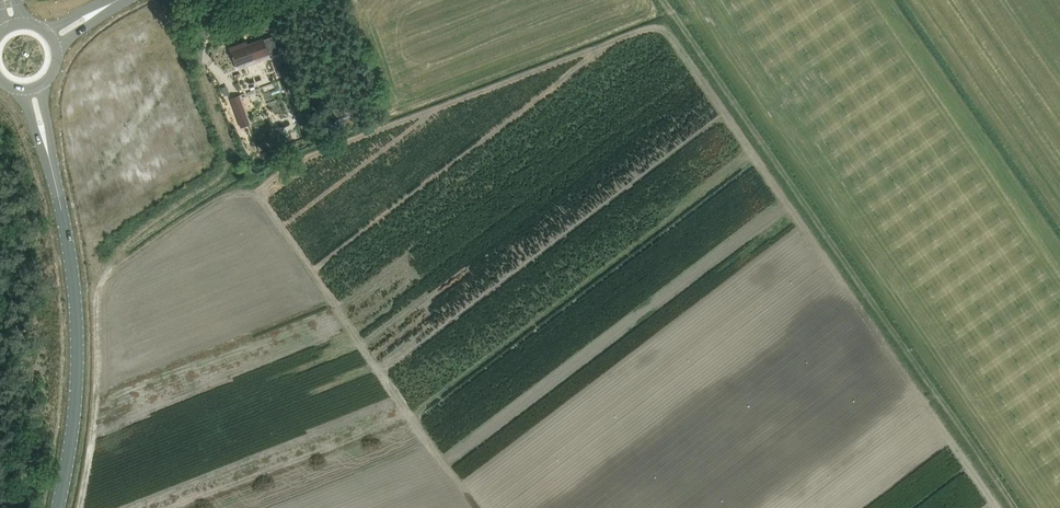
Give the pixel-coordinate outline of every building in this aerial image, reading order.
[(286,50),(280,33),(263,40),(269,57),(286,50)] [(237,69),(238,69),(237,66),(246,63),(247,66),(248,65),(247,65),(269,57),(263,40),(262,39),(241,47),(240,44),(230,48),(233,55),(232,55),(233,57),(237,69)] [(286,72),(292,70),(289,58),(282,60),(286,72)] [(285,74),(281,63),(275,65),(279,76),(285,74)] [(230,98),(234,109),(241,127),(249,124),(238,95),(230,98)]
